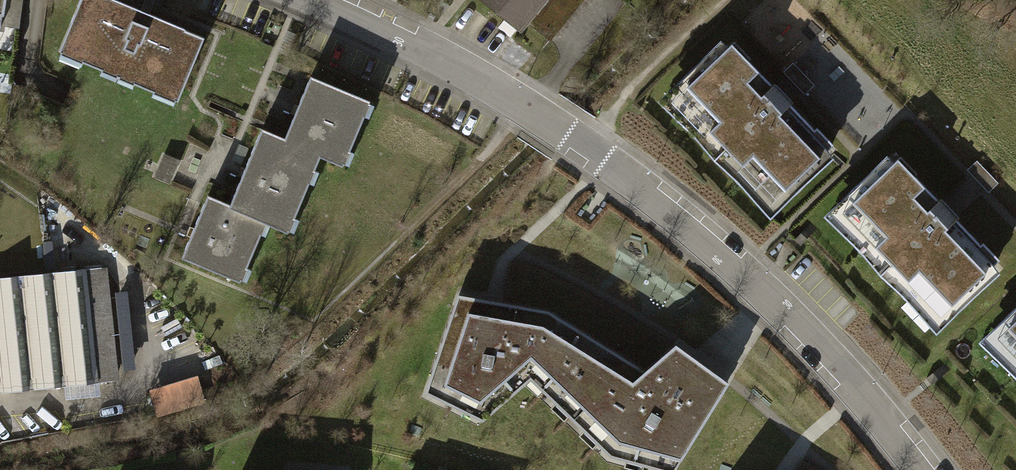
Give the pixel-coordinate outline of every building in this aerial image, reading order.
[(13,29),(18,0),(0,0),(0,26),(13,29)] [(96,0),(86,0),(62,54),(174,103),(199,45),(96,0)] [(520,30),(544,0),(483,0),(520,30)] [(721,33),(657,94),(772,213),(837,150),(829,141),(834,136),(734,33),(727,40),(721,33)] [(370,102),(311,77),(298,107),(285,138),(261,128),(242,175),(229,206),(208,197),(192,235),(183,257),(243,281),(267,223),(289,232),(321,154),(345,164),(370,102)] [(887,148),(825,209),(941,327),(1003,267),(995,259),(1002,252),(900,148),(893,154),(887,148)] [(0,276),(0,388),(117,374),(104,264),(0,276)] [(429,386),(481,420),(530,375),(604,450),(671,469),(727,384),(675,346),(644,371),(547,311),(456,293),(429,386)] [(978,336),(1015,375),(1015,300),(978,336)] [(201,374),(153,387),(160,413),(208,401),(201,374)]
